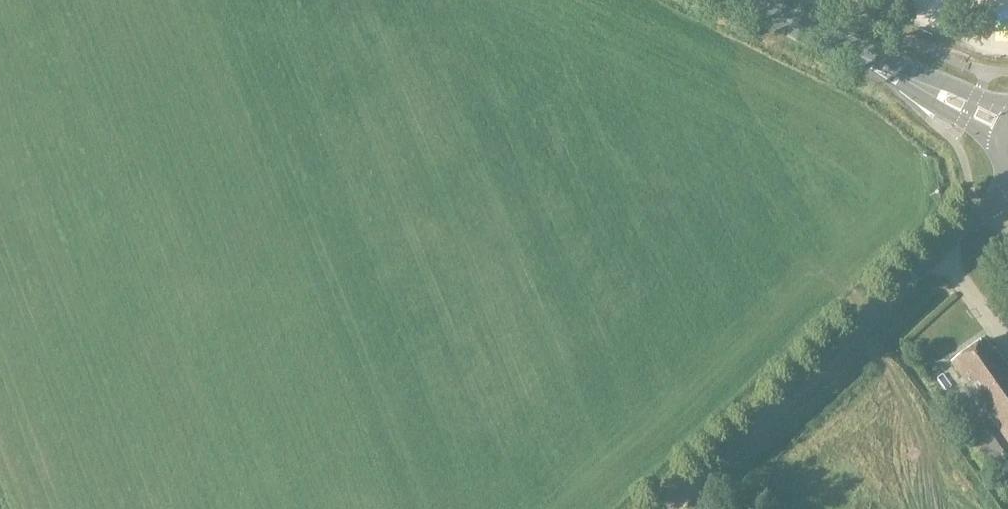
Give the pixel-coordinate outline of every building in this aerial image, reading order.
[(951,364),(1007,445),(1007,373),(997,358),(995,360),(982,342),(951,364)] [(982,422),(963,434),(989,474),(995,469),(1007,488),(1007,460),(982,422)]
